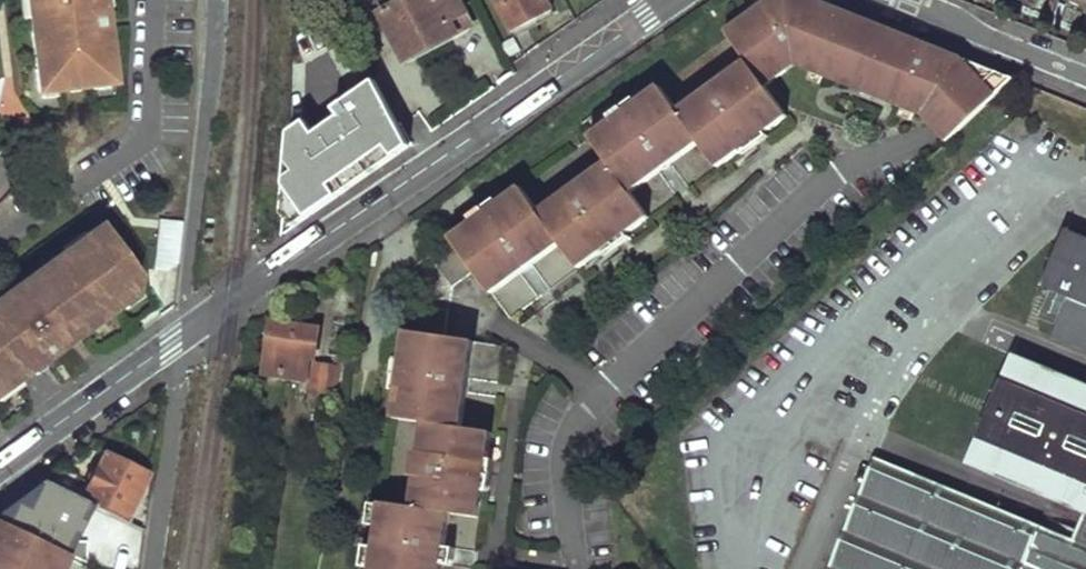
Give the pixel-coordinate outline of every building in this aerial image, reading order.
[(39,94),(112,84),(106,32),(102,32),(105,24),(100,18),(100,17),(104,16),(102,0),(27,0),(39,94)] [(379,16),(404,61),(454,34),(452,31),(468,22),(456,0),(398,0),(400,4),(379,16)] [(725,31),(748,61),(679,111),(660,85),(638,101),(644,108),(619,126),(614,119),(591,136),(609,161),(540,211),(522,185),(499,202),(505,209),(480,227),(475,220),(429,253),(452,285),(475,269),(492,292),(561,242),(580,267),(604,250),(598,243),(621,227),(626,234),(650,217),(632,192),(701,142),(719,167),(740,152),(736,145),(760,128),(765,134),(789,118),(766,87),(789,71),(784,64),(792,58),(797,65),(924,115),(947,142),(1000,93),(968,62),(963,60),(813,0),(769,0),(725,31)] [(552,16),(544,0),(493,0),(510,31),(529,21),(532,28),(552,16)] [(529,21),(510,31),(514,38),(532,28),(529,21)] [(452,31),(454,34),(470,25),(468,22),(452,31)] [(784,64),(789,71),(797,65),(792,58),(784,64)] [(1014,80),(968,62),(1000,93),(1014,80)] [(638,101),(614,119),(619,126),(644,108),(638,101)] [(736,145),(740,152),(765,134),(760,128),(736,145)] [(499,202),(475,220),(480,227),(505,209),(499,202)] [(183,223),(160,220),(154,271),(166,273),(178,264),(183,223)] [(12,384),(51,356),(55,350),(54,344),(59,340),(71,331),(76,338),(128,300),(124,294),(133,288),(134,288),(136,272),(103,226),(32,278),(37,284),(19,297),(14,290),(0,301),(0,393),(12,384)] [(598,243),(604,250),(626,234),(621,227),(598,243)] [(1061,229),(1038,287),(1065,297),(1049,337),(1085,352),(1085,240),(1061,229)] [(32,278),(14,290),(19,297),(37,284),(32,278)] [(133,288),(124,294),(128,300),(137,293),(133,288)] [(398,388),(394,413),(463,424),(475,342),(445,336),(449,310),(412,303),(403,358),(409,360),(404,388),(398,388)] [(316,335),(272,325),(264,375),(301,382),(305,361),(312,362),(316,335)] [(346,361),(352,326),(332,325),(326,357),(346,361)] [(51,356),(76,338),(71,331),(59,340),(54,344),(55,350),(51,356)] [(966,462),(1083,509),(1085,511),(1085,387),(1010,356),(966,462)] [(404,388),(409,360),(403,358),(398,388),(404,388)] [(338,372),(311,367),(305,404),(334,409),(338,372)] [(370,568),(440,568),(441,561),(444,544),(449,513),(479,517),(483,490),(475,488),(480,459),(488,460),(493,432),(462,428),(463,424),(394,413),(394,416),(425,422),(419,451),(414,451),(410,474),(416,475),(410,506),(381,501),(377,523),(374,543),(371,564),(370,568)] [(92,505),(127,521),(148,476),(102,454),(88,485),(79,481),(81,476),(60,467),(40,482),(92,505)] [(872,456),(825,568),(1085,568),(1085,511),(1083,509),(1071,537),(872,456)] [(475,488),(483,490),(488,460),(480,459),(475,488)] [(0,510),(0,523),(55,548),(88,563),(91,540),(78,539),(92,505),(40,482),(14,500),(0,510)] [(377,523),(381,501),(370,501),(368,521),(377,523)] [(55,548),(0,523),(0,568),(45,568),(55,548)] [(371,564),(374,543),(365,541),(362,562),(371,564)] [(452,563),(453,546),(444,544),(441,561),(452,563)]
